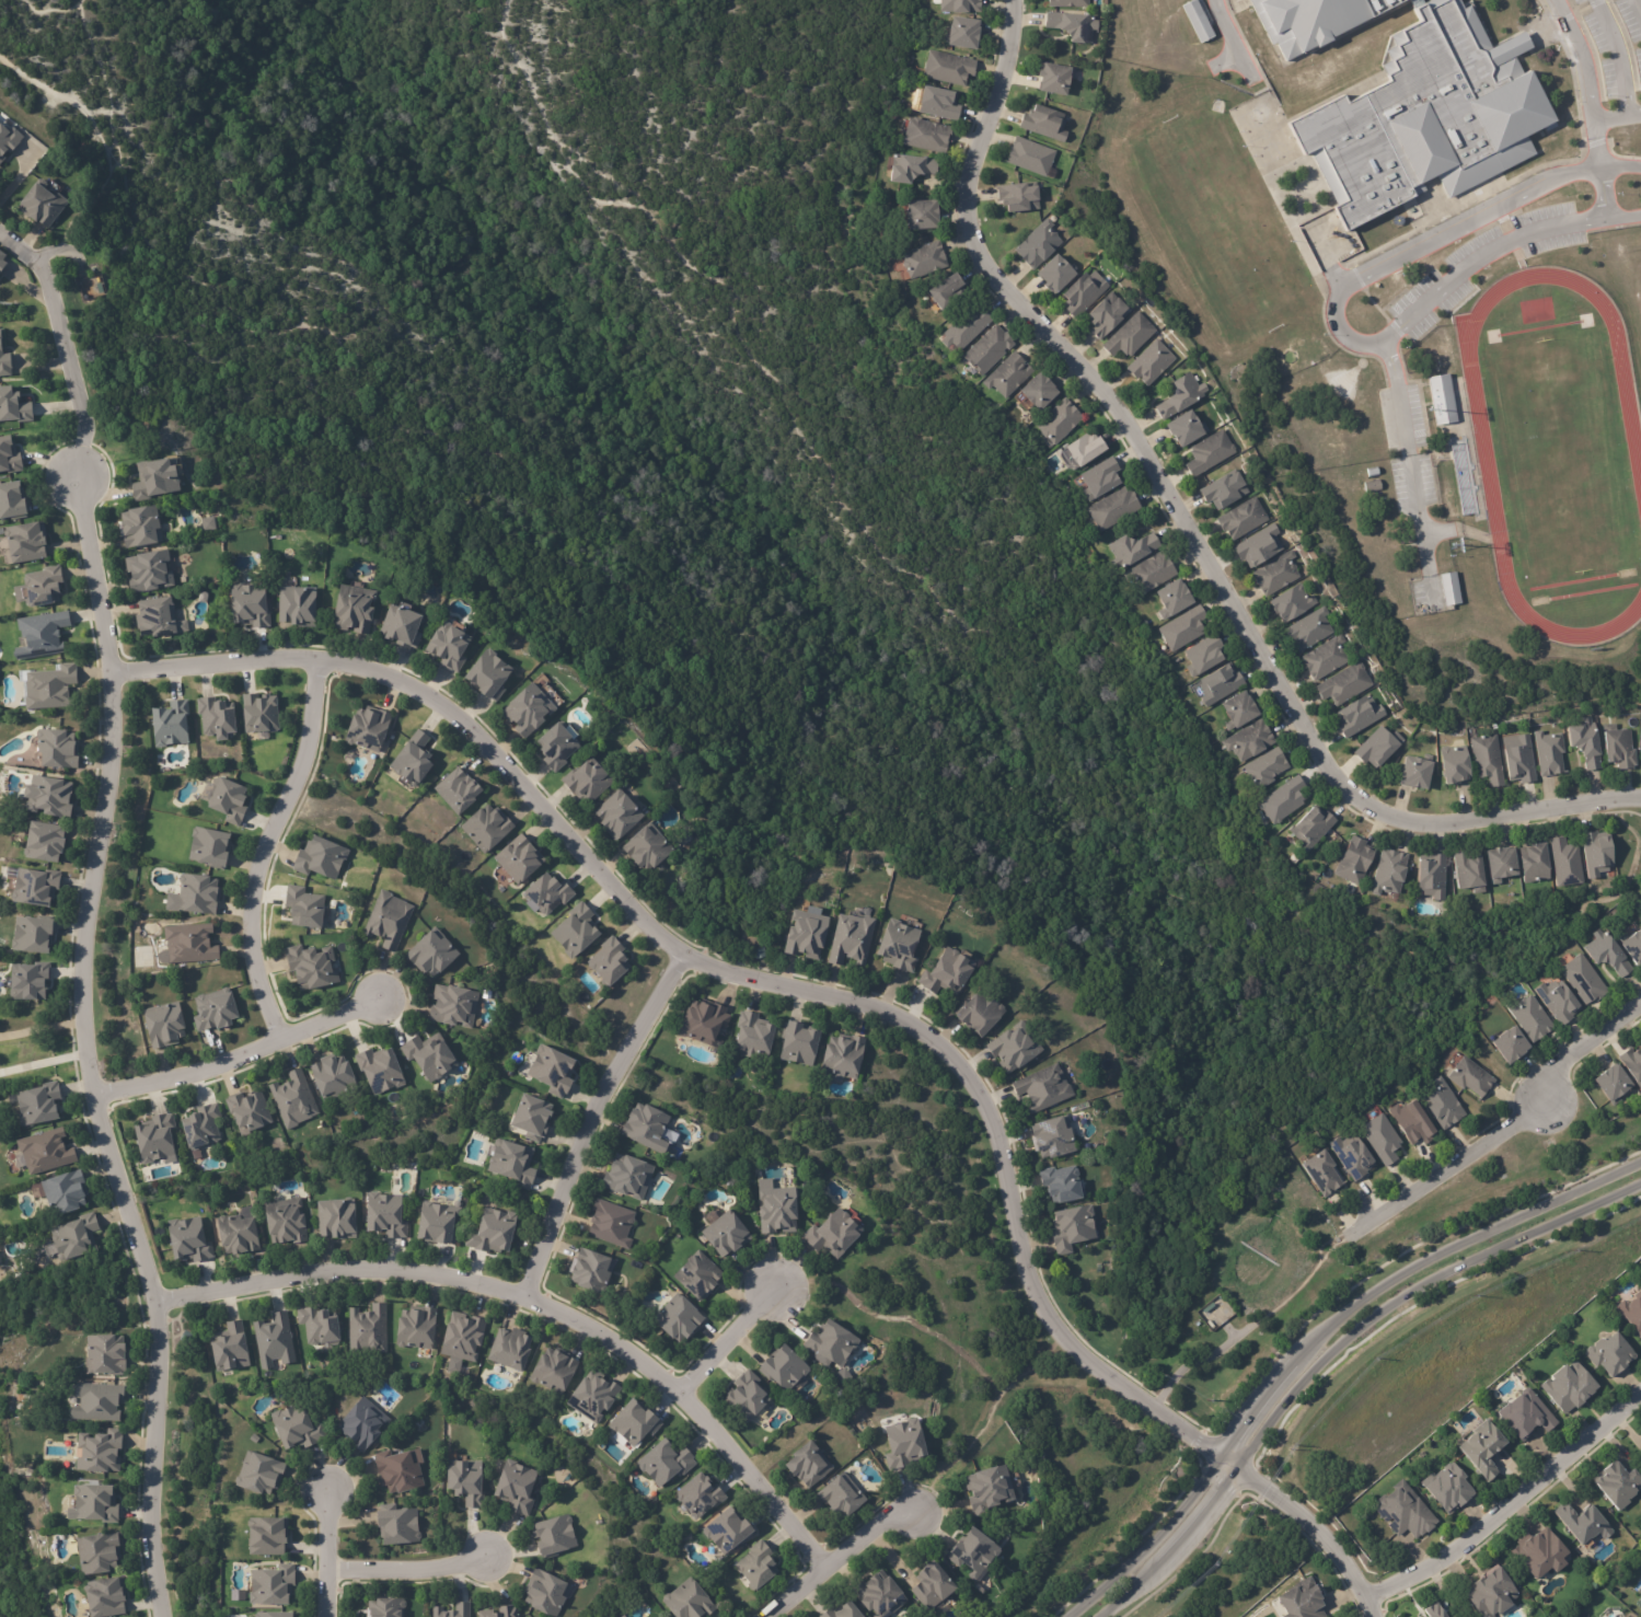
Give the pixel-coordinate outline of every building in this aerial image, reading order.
[(939,11),(939,0),(981,0),(981,5),(980,5),(980,11),(966,11),(966,12),(939,11)] [(1196,0),(1190,0),(1180,5),(1199,43),(1213,35),(1196,0)] [(1281,62),(1402,1),(1410,19),(1391,30),(1397,42),(1385,48),(1386,59),(1377,66),(1384,78),(1343,100),(1340,92),(1284,122),(1296,152),(1311,146),(1333,200),(1327,204),(1338,227),(1408,195),(1403,183),(1433,175),(1444,199),(1533,159),(1524,137),(1556,123),(1518,58),(1529,54),(1521,33),(1488,46),(1469,7),(1461,10),(1457,0),(1426,0),(1421,3),(1419,0),(1249,0),(1281,62)] [(1097,20),(1097,30),(1091,30),(1090,43),(1068,42),(1070,37),(1063,30),(1059,30),(1059,27),(1043,26),(1045,11),(1060,12),(1094,15),(1094,20),(1097,20)] [(978,22),(976,26),(979,26),(974,49),(946,44),(946,42),(941,42),(943,34),(946,34),(948,23),(949,23),(950,15),(978,20),(978,22)] [(975,62),(972,76),(967,74),(963,86),(921,77),(927,49),(975,60),(975,62)] [(1037,88),(1037,85),(1038,85),(1040,77),(1036,76),(1037,69),(1040,70),(1042,61),(1070,67),(1070,68),(1075,69),(1073,79),(1068,78),(1066,86),(1064,95),(1037,90),(1037,88)] [(955,102),(954,104),(960,105),(957,122),(917,112),(918,102),(917,102),(922,84),(952,92),(952,93),(957,93),(955,102)] [(1064,115),(1062,119),(1065,120),(1062,129),(1067,131),(1063,143),(1017,127),(1022,112),(1026,113),(1027,108),(1030,109),(1032,103),(1064,114),(1064,115)] [(950,128),(947,140),(946,140),(944,153),(901,145),(908,116),(912,117),(912,116),(921,118),(921,119),(950,126),(950,128)] [(4,148),(0,153),(0,123),(5,128),(9,124),(16,130),(20,134),(15,138),(16,139),(7,150),(4,148)] [(1050,168),(1045,177),(1004,162),(1006,152),(1007,152),(1009,147),(1010,148),(1012,145),(1015,136),(1055,151),(1050,168)] [(935,175),(922,173),(922,174),(915,173),(915,174),(910,178),(909,177),(908,184),(888,182),(891,153),(937,159),(935,175)] [(39,183),(51,193),(54,190),(65,198),(45,226),(32,217),(31,219),(12,206),(16,199),(14,198),(30,176),(39,183)] [(1025,184),(1025,186),(1036,185),(1037,199),(1038,199),(1039,209),(1027,211),(1027,210),(1005,212),(1005,211),(1003,209),(1003,206),(999,206),(999,201),(997,203),(995,186),(1025,183),(1025,184)] [(935,209),(936,228),(906,229),(905,221),(904,221),(903,210),(902,210),(901,203),(904,203),(904,201),(935,199),(935,209)] [(1050,229),(1051,230),(1053,230),(1056,233),(1056,235),(1062,242),(1032,270),(1013,250),(1045,218),(1053,226),(1050,229)] [(939,243),(947,267),(909,280),(905,269),(903,269),(901,263),(902,262),(899,253),(938,240),(939,243)] [(1070,267),(1070,268),(1075,274),(1052,296),(1047,290),(1045,290),(1041,286),(1044,284),(1041,280),(1040,280),(1033,274),(1055,254),(1061,259),(1061,258),(1070,267)] [(1090,275),(1097,281),(1101,278),(1109,286),(1074,320),(1063,309),(1066,305),(1062,302),(1064,300),(1060,294),(1084,272),(1088,276),(1090,275)] [(955,274),(961,285),(966,292),(938,311),(933,303),(931,302),(929,300),(929,298),(925,291),(954,273),(955,274)] [(1113,293),(1130,312),(1098,340),(1088,330),(1091,326),(1090,325),(1094,323),(1086,314),(1111,291),(1113,293)] [(983,311),(992,321),(958,353),(950,344),(945,348),(939,343),(945,337),(941,334),(969,309),(970,310),(974,305),(976,308),(979,305),(983,311)] [(1156,331),(1129,357),(1126,355),(1124,356),(1119,349),(1111,358),(1100,346),(1137,311),(1156,331)] [(996,325),(1004,333),(1004,332),(1012,339),(1010,342),(1013,344),(1007,350),(1005,348),(1003,351),(1005,354),(981,377),(974,370),(975,369),(972,366),(971,367),(961,357),(995,324),(996,325)] [(1140,380),(1141,379),(1140,377),(1136,380),(1125,369),(1156,338),(1159,342),(1176,359),(1146,388),(1140,380)] [(1016,353),(1025,362),(1022,363),(1025,365),(1026,363),(1032,370),(1018,383),(1019,384),(1004,400),(992,385),(987,390),(981,383),(1014,351),(1016,353)] [(4,372),(0,372),(0,353),(8,353),(9,369),(4,372)] [(1047,380),(1053,388),(1052,388),(1056,393),(1038,412),(1032,406),(1031,407),(1022,399),(1024,397),(1018,391),(1038,371),(1047,380)] [(1160,419),(1153,407),(1167,400),(1166,399),(1172,394),(1172,392),(1175,390),(1171,383),(1190,372),(1199,386),(1203,383),(1207,391),(1202,393),(1204,396),(1162,421),(1160,419)] [(1449,379),(1457,423),(1436,426),(1428,378),(1449,374),(1449,379)] [(16,417),(0,419),(0,383),(5,382),(7,390),(14,389),(15,394),(15,397),(13,397),(14,403),(30,402),(32,420),(16,421),(16,417)] [(1065,400),(1078,413),(1078,414),(1083,418),(1053,446),(1047,438),(1043,439),(1040,435),(1040,431),(1035,426),(1064,397),(1065,400)] [(1171,437),(1165,426),(1167,425),(1166,424),(1190,409),(1193,417),(1194,416),(1199,425),(1203,423),(1209,431),(1203,435),(1179,449),(1171,437)] [(1236,453),(1191,478),(1183,465),(1193,460),(1190,452),(1191,452),(1189,449),(1223,429),(1232,444),(1233,446),(1235,449),(1235,451),(1236,453)] [(1089,432),(1090,434),(1093,432),(1096,438),(1097,437),(1106,450),(1077,469),(1074,463),(1073,463),(1068,457),(1070,457),(1064,448),(1088,431),(1089,432)] [(5,469),(0,470),(0,436),(8,435),(9,442),(14,441),(14,443),(16,453),(19,453),(22,467),(21,467),(21,470),(7,473),(5,469)] [(169,461),(169,463),(173,462),(174,474),(177,473),(177,476),(180,476),(180,482),(180,484),(181,490),(150,495),(151,499),(137,503),(134,484),(141,483),(138,462),(143,462),(143,461),(167,457),(169,461)] [(1112,459),(1120,471),(1113,475),(1114,475),(1120,484),(1087,503),(1080,492),(1086,489),(1079,475),(1111,457),(1112,459)] [(1378,475),(1368,477),(1366,470),(1377,467),(1378,475)] [(1213,504),(1211,501),(1206,505),(1198,490),(1226,474),(1227,477),(1237,472),(1249,493),(1217,512),(1213,504)] [(10,516),(0,518),(0,483),(18,480),(20,489),(18,490),(20,499),(23,498),(25,513),(27,513),(28,518),(11,521),(10,516)] [(1382,490),(1366,494),(1364,484),(1379,481),(1382,490)] [(1133,494),(1134,495),(1133,496),(1141,509),(1099,533),(1086,510),(1123,487),(1123,488),(1128,486),(1131,493),(1132,492),(1133,494)] [(1269,520),(1232,542),(1226,532),(1223,533),(1215,520),(1256,497),(1269,520)] [(159,524),(159,530),(161,529),(163,543),(126,550),(124,538),(122,538),(118,522),(122,522),(120,515),(126,513),(126,510),(154,505),(159,524)] [(3,564),(0,542),(0,534),(4,534),(3,523),(33,520),(33,522),(41,520),(42,532),(43,534),(39,534),(43,558),(3,564)] [(1283,550),(1250,569),(1244,559),(1240,562),(1232,548),(1274,523),(1280,534),(1275,536),(1283,550)] [(1154,534),(1160,546),(1121,570),(1119,566),(1113,569),(1109,563),(1114,559),(1107,546),(1124,535),(1126,541),(1128,540),(1135,542),(1140,539),(1141,540),(1153,533),(1154,534)] [(167,558),(166,561),(162,562),(164,570),(171,570),(173,585),(163,586),(162,581),(157,582),(158,587),(142,589),(143,590),(129,592),(127,577),(128,577),(128,571),(126,571),(123,557),(132,555),(131,553),(166,546),(167,558)] [(1292,551),(1296,557),(1291,561),(1292,563),(1294,564),(1297,567),(1296,570),(1301,577),(1264,598),(1251,574),(1292,550),(1292,551)] [(1170,564),(1177,575),(1142,596),(1137,589),(1136,588),(1133,582),(1134,581),(1133,579),(1128,581),(1123,574),(1163,551),(1170,564)] [(60,570),(62,582),(57,584),(59,601),(51,602),(51,600),(47,601),(30,603),(25,604),(25,602),(23,589),(22,585),(25,585),(23,574),(27,573),(27,571),(43,569),(43,566),(59,564),(60,570)] [(1461,603),(1445,607),(1440,576),(1456,573),(1461,603)] [(1178,581),(1181,586),(1182,585),(1193,603),(1163,622),(1157,612),(1163,609),(1157,601),(1158,600),(1155,593),(1178,579),(1178,581)] [(264,588),(266,612),(270,612),(271,627),(254,630),(253,626),(242,627),(242,623),(232,624),(230,585),(243,584),(243,586),(256,585),(256,589),(264,588)] [(1282,624),(1278,615),(1275,616),(1268,603),(1299,584),(1301,585),(1303,586),(1306,590),(1305,593),(1308,598),(1313,594),(1318,603),(1313,607),(1314,607),(1283,625),(1282,624)] [(294,587),(313,588),(312,626),(298,626),(298,623),(287,623),(287,622),(277,621),(278,587),(290,587),(290,586),(294,587)] [(365,636),(355,635),(356,630),(349,630),(348,633),(334,631),(336,617),(334,617),(337,594),(339,594),(340,587),(377,592),(375,602),(369,601),(368,608),(372,609),(370,622),(372,622),(370,637),(365,636)] [(138,613),(138,611),(137,611),(136,607),(137,605),(137,602),(170,597),(171,603),(172,603),(174,613),(166,614),(167,620),(172,620),(173,632),(150,635),(149,633),(137,635),(134,614),(138,614),(138,613)] [(417,612),(418,612),(412,631),(420,633),(415,649),(408,647),(408,648),(394,644),(396,639),(389,637),(388,638),(381,636),(382,635),(378,633),(388,602),(417,612)] [(1200,607),(1206,619),(1199,623),(1203,630),(1201,632),(1203,634),(1171,654),(1157,631),(1199,605),(1200,607)] [(1325,607),(1329,614),(1325,617),(1333,633),(1298,654),(1294,645),(1295,644),(1295,643),(1297,642),(1296,640),(1292,643),(1284,631),(1325,607)] [(68,612),(70,625),(56,627),(57,637),(56,637),(57,644),(62,643),(63,651),(10,659),(9,647),(20,646),(18,630),(16,630),(14,617),(68,610),(68,612)] [(457,672),(439,663),(441,658),(424,649),(428,640),(426,639),(432,627),(435,628),(440,617),(449,622),(450,619),(460,624),(457,630),(470,635),(466,643),(463,642),(457,652),(464,657),(457,672)] [(1216,635),(1223,648),(1216,651),(1217,652),(1223,661),(1195,677),(1191,679),(1184,668),(1189,666),(1187,661),(1183,652),(1215,634),(1216,635)] [(1342,637),(1345,643),(1340,646),(1341,647),(1343,647),(1345,652),(1345,655),(1349,662),(1314,682),(1301,659),(1334,637),(1336,638),(1340,635),(1342,637)] [(511,670),(499,686),(504,690),(495,703),(464,682),(465,681),(461,678),(476,655),(478,657),(484,649),(486,650),(486,649),(493,652),(492,656),(511,669),(511,670)] [(77,665),(78,683),(68,684),(68,701),(74,701),(74,707),(24,709),(24,696),(25,695),(24,681),(25,681),(25,671),(59,670),(59,663),(77,662),(77,665)] [(1373,686),(1336,708),(1329,697),(1321,702),(1317,694),(1318,694),(1315,688),(1359,662),(1360,665),(1362,665),(1364,669),(1364,671),(1373,686)] [(1235,670),(1236,672),(1237,671),(1246,685),(1205,709),(1199,698),(1203,696),(1199,688),(1202,685),(1199,681),(1230,663),(1235,670)] [(523,738),(513,728),(516,726),(511,721),(509,723),(499,713),(508,704),(506,702),(521,685),(523,688),(529,681),(555,707),(547,715),(544,712),(539,716),(542,719),(533,728),(534,729),(524,739),(523,738)] [(1244,693),(1247,697),(1248,697),(1259,716),(1235,731),(1233,729),(1227,732),(1223,726),(1228,723),(1223,714),(1224,714),(1220,706),(1244,692),(1244,693)] [(256,698),(262,697),(262,696),(268,695),(268,697),(275,696),(276,706),(277,706),(280,734),(269,735),(269,732),(244,735),(244,727),(242,727),(240,707),(243,706),(242,696),(255,694),(255,698),(256,698)] [(212,696),(213,700),(222,700),(222,703),(232,702),(232,706),(231,706),(233,730),(234,730),(234,734),(232,736),(229,736),(227,735),(227,731),(224,731),(226,738),(213,739),(213,736),(208,736),(206,735),(204,735),(201,714),(198,715),(196,698),(200,698),(200,697),(212,696)] [(1343,738),(1337,727),(1340,725),(1334,715),(1365,696),(1367,700),(1371,697),(1376,707),(1380,705),(1387,716),(1344,740),(1343,738)] [(184,743),(165,743),(165,747),(154,747),(149,707),(163,707),(163,708),(170,708),(170,701),(187,701),(187,715),(185,715),(186,743),(184,743)] [(367,709),(377,713),(379,709),(392,715),(380,744),(380,747),(381,747),(379,753),(358,744),(355,743),(351,744),(347,743),(346,741),(345,741),(346,731),(353,714),(355,715),(357,707),(360,708),(360,706),(367,709)] [(1600,758),(1599,758),(1602,771),(1586,773),(1584,760),(1583,760),(1582,754),(1575,749),(1571,750),(1568,728),(1584,726),(1583,718),(1591,717),(1592,724),(1595,724),(1600,758)] [(1266,725),(1276,743),(1264,750),(1264,751),(1251,759),(1250,759),(1240,764),(1236,756),(1234,756),(1232,752),(1232,750),(1227,753),(1221,743),(1261,719),(1266,725)] [(567,726),(577,736),(573,739),(577,743),(576,744),(578,747),(575,750),(563,761),(565,763),(554,774),(542,761),(545,758),(542,754),(538,749),(542,744),(536,738),(554,720),(563,730),(567,726)] [(1368,764),(1367,762),(1364,765),(1353,754),(1380,726),(1390,737),(1396,731),(1405,741),(1399,747),(1400,747),(1377,770),(1376,769),(1375,770),(1368,764)] [(72,743),(72,744),(79,744),(78,758),(79,758),(78,772),(38,769),(39,754),(34,754),(35,744),(37,744),(37,741),(38,741),(38,731),(44,731),(44,730),(73,732),(72,743)] [(419,730),(431,739),(424,749),(430,754),(426,761),(431,765),(418,783),(420,785),(417,789),(388,767),(407,740),(409,742),(418,730),(419,730)] [(1563,753),(1561,754),(1564,774),(1541,778),(1534,732),(1542,730),(1544,737),(1562,734),(1565,753),(1563,753)] [(1631,771),(1618,771),(1618,766),(1614,766),(1614,765),(1606,765),(1604,732),(1631,730),(1632,750),(1636,750),(1637,766),(1633,767),(1633,770),(1631,771)] [(1535,783),(1521,785),(1521,781),(1509,783),(1503,738),(1529,735),(1536,783),(1535,783)] [(1503,788),(1489,789),(1488,778),(1479,779),(1479,777),(1476,777),(1470,739),(1496,736),(1504,788),(1503,788)] [(1469,782),(1458,784),(1459,786),(1445,788),(1440,751),(1441,750),(1442,748),(1447,748),(1449,749),(1466,747),(1470,782),(1469,782)] [(1278,749),(1288,769),(1272,778),(1274,782),(1257,793),(1243,767),(1278,748),(1278,749)] [(1422,762),(1433,764),(1426,793),(1419,790),(1418,792),(1411,789),(1405,787),(1405,786),(1399,785),(1405,758),(1422,762)] [(587,806),(582,800),(580,802),(559,781),(571,770),(573,771),(583,760),(589,766),(593,762),(604,773),(605,772),(613,779),(612,782),(612,783),(587,806)] [(459,767),(466,776),(467,775),(481,789),(472,798),(474,799),(457,816),(448,807),(449,806),(434,789),(458,766),(459,767)] [(69,793),(68,802),(72,804),(69,818),(25,810),(23,806),(24,801),(26,799),(26,796),(19,795),(21,782),(28,783),(30,773),(60,777),(60,779),(71,782),(69,793)] [(244,785),(236,802),(245,806),(238,827),(204,812),(207,802),(206,801),(210,793),(208,793),(212,783),(211,783),(215,773),(244,785)] [(1297,777),(1306,789),(1298,795),(1303,801),(1302,802),(1304,805),(1280,822),(1280,823),(1276,825),(1275,825),(1272,828),(1262,812),(1260,812),(1258,808),(1259,807),(1257,805),(1296,776),(1297,777)] [(644,816),(619,836),(619,838),(615,841),(600,821),(601,820),(594,811),(622,789),(644,816)] [(495,811),(498,816),(501,813),(505,818),(506,817),(515,827),(487,850),(489,851),(484,855),(460,827),(487,804),(492,809),(493,808),(495,811)] [(1327,812),(1337,822),(1305,856),(1296,848),(1301,844),(1287,832),(1293,827),(1295,828),(1314,807),(1316,809),(1318,807),(1324,812),(1326,811),(1327,812)] [(67,827),(65,839),(66,839),(63,853),(57,853),(56,863),(24,856),(26,847),(23,846),(26,827),(30,827),(31,820),(67,827)] [(672,851),(646,874),(640,867),(637,870),(634,866),(635,865),(621,850),(628,842),(627,841),(644,827),(649,823),(672,851)] [(230,841),(227,853),(224,853),(223,856),(226,856),(222,869),(186,861),(192,836),(189,835),(192,828),(193,828),(194,824),(227,833),(226,840),(230,841)] [(347,848),(347,850),(348,850),(345,859),(342,858),(337,870),(338,871),(335,880),(310,869),(307,876),(291,869),(293,863),(291,862),(298,848),(302,850),(309,832),(347,848)] [(522,835),(527,841),(527,842),(534,851),(535,848),(545,859),(540,865),(539,865),(521,880),(522,882),(518,886),(494,858),(500,853),(499,851),(507,843),(508,844),(520,833),(522,835)] [(1614,863),(1614,868),(1609,869),(1609,873),(1599,874),(1599,879),(1588,880),(1582,835),(1597,833),(1597,834),(1609,833),(1614,863)] [(1365,842),(1366,843),(1365,846),(1376,852),(1359,888),(1333,875),(1353,836),(1365,842)] [(1574,845),(1574,847),(1579,847),(1584,886),(1557,889),(1550,840),(1565,838),(1567,846),(1574,845)] [(1550,881),(1524,885),(1519,850),(1526,848),(1526,850),(1530,850),(1530,847),(1546,845),(1550,881)] [(1391,852),(1398,854),(1398,853),(1409,855),(1406,869),(1402,885),(1401,885),(1399,897),(1390,894),(1389,896),(1384,894),(1383,893),(1384,892),(1380,891),(1379,898),(1372,897),(1373,889),(1372,889),(1382,850),(1391,852)] [(1512,851),(1514,851),(1518,878),(1500,880),(1501,886),(1492,887),(1491,880),(1490,881),(1486,854),(1507,851),(1507,852),(1512,851)] [(1480,858),(1484,894),(1474,896),(1472,890),(1458,891),(1453,854),(1466,853),(1467,861),(1470,861),(1470,859),(1480,858)] [(1433,856),(1446,856),(1445,903),(1433,902),(1433,898),(1423,897),(1423,892),(1418,892),(1419,862),(1433,862),(1433,856)] [(58,877),(57,889),(53,888),(50,900),(45,899),(45,901),(44,904),(44,905),(9,900),(9,899),(8,897),(9,891),(11,890),(8,889),(10,875),(13,875),(15,866),(43,870),(44,868),(59,870),(58,877)] [(220,889),(219,902),(216,902),(213,914),(175,909),(178,885),(180,886),(182,871),(217,877),(216,887),(220,887),(220,889)] [(547,877),(547,878),(548,877),(556,886),(562,880),(574,894),(563,905),(561,903),(543,919),(529,902),(528,903),(522,898),(524,897),(520,891),(543,871),(547,877)] [(322,906),(322,909),(328,909),(327,920),(325,919),(325,927),(319,926),(317,927),(290,924),(291,915),(286,914),(286,905),(282,905),(285,883),(303,886),(303,892),(324,894),(322,906)] [(392,952),(381,948),(386,936),(383,935),(382,938),(373,935),(371,938),(362,935),(381,889),(392,894),(391,897),(406,903),(414,906),(394,954),(392,952)] [(586,904),(594,915),(587,923),(591,928),(592,927),(599,934),(571,960),(565,952),(567,951),(551,934),(571,914),(570,913),(582,901),(586,904)] [(808,959),(782,952),(785,938),(783,937),(786,925),(790,926),(791,919),(789,919),(791,909),(827,916),(817,960),(808,959)] [(874,917),(864,966),(855,965),(856,959),(844,957),(845,954),(844,952),(841,966),(827,962),(837,913),(844,915),(847,914),(860,917),(863,915),(874,917)] [(50,922),(48,946),(43,946),(43,952),(9,950),(9,947),(7,947),(8,924),(11,924),(12,915),(48,917),(48,920),(50,921),(50,922)] [(920,931),(910,955),(916,958),(911,972),(905,970),(905,971),(891,966),(891,965),(880,960),(881,957),(874,954),(888,916),(898,921),(898,923),(911,927),(920,931)] [(207,942),(207,946),(217,945),(218,959),(166,962),(165,954),(164,939),(161,939),(161,926),(210,923),(210,933),(206,933),(207,942)] [(1628,939),(1640,930),(1640,965),(1636,969),(1620,946),(1621,945),(1617,938),(1623,934),(1628,939)] [(1632,973),(1621,981),(1614,971),(1611,971),(1608,967),(1599,966),(1596,969),(1583,950),(1595,940),(1592,936),(1598,931),(1603,936),(1605,933),(1633,972),(1632,973)] [(436,939),(438,942),(442,938),(444,939),(459,956),(431,979),(426,973),(423,977),(405,958),(428,932),(436,939)] [(614,940),(621,947),(616,951),(624,960),(623,961),(629,968),(625,972),(624,970),(606,986),(593,972),(592,973),(588,968),(588,966),(586,963),(601,949),(599,947),(611,936),(614,940)] [(334,961),(327,963),(330,972),(336,971),(338,981),(298,992),(297,984),(294,984),(292,977),(291,972),(289,973),(285,956),(288,955),(286,949),(300,946),(301,950),(311,948),(312,955),(321,952),(320,949),(330,947),(334,961)] [(958,951),(957,954),(967,959),(968,957),(973,960),(973,965),(970,970),(969,970),(959,986),(960,986),(955,996),(939,986),(935,994),(922,986),(922,985),(916,982),(924,968),(928,970),(945,946),(951,949),(952,948),(958,951)] [(764,956),(753,958),(751,949),(762,947),(764,956)] [(1607,990),(1605,991),(1608,994),(1603,998),(1597,1003),(1595,1001),(1586,1008),(1576,995),(1578,994),(1574,990),(1573,991),(1559,971),(1581,955),(1607,990)] [(49,968),(49,981),(43,981),(43,987),(46,987),(46,993),(45,993),(44,1001),(33,1001),(33,998),(32,998),(32,1000),(22,998),(22,1001),(8,1000),(9,990),(5,990),(7,973),(12,973),(13,965),(33,965),(33,962),(48,962),(48,967),(49,967),(49,968)] [(1576,1015),(1572,1018),(1574,1019),(1561,1029),(1534,992),(1544,985),(1547,990),(1555,984),(1557,986),(1561,983),(1582,1010),(1576,1015)] [(477,992),(471,1028),(461,1026),(461,1023),(457,1021),(455,1025),(427,1019),(434,984),(444,985),(444,984),(464,987),(464,990),(477,992)] [(238,1016),(229,1019),(230,1024),(215,1028),(215,1027),(197,1032),(193,1018),(197,1016),(195,1007),(197,1006),(194,998),(198,997),(198,996),(205,994),(205,995),(229,987),(238,1016)] [(973,1033),(954,1015),(979,987),(996,1004),(999,1004),(1003,1007),(1003,1009),(1005,1010),(979,1039),(973,1033)] [(1555,1030),(1533,1046),(1505,1008),(1514,1001),(1517,1005),(1523,1001),(1524,1002),(1532,996),(1556,1029),(1555,1030)] [(175,1042),(164,1044),(164,1046),(151,1048),(150,1041),(148,1042),(145,1028),(141,1013),(154,1009),(153,1005),(178,1000),(185,1035),(176,1037),(177,1041),(175,1042)] [(702,1003),(710,1006),(712,1003),(725,1007),(723,1013),(729,1015),(723,1030),(716,1027),(712,1040),(709,1046),(685,1036),(684,1038),(675,1035),(679,1025),(678,1025),(685,1006),(686,1007),(690,1000),(696,1002),(697,1001),(702,1003)] [(746,1012),(759,1014),(756,1024),(764,1026),(764,1024),(774,1026),(766,1062),(733,1055),(739,1026),(737,1026),(740,1012),(743,1013),(743,1012),(746,1012)] [(1001,1066),(994,1058),(985,1046),(996,1038),(995,1036),(1006,1028),(1007,1029),(1020,1019),(1042,1050),(1016,1069),(1015,1067),(1006,1074),(1001,1066)] [(789,1021),(801,1025),(800,1029),(812,1031),(812,1030),(819,1031),(811,1069),(801,1065),(790,1062),(790,1063),(778,1061),(787,1021),(789,1021)] [(1529,1050),(1524,1053),(1524,1054),(1506,1066),(1490,1044),(1496,1040),(1496,1039),(1506,1031),(1507,1032),(1513,1028),(1529,1050)] [(417,1035),(423,1042),(431,1037),(434,1042),(440,1038),(453,1059),(454,1058),(457,1062),(455,1066),(452,1069),(450,1069),(449,1066),(440,1072),(442,1075),(437,1079),(436,1077),(428,1083),(412,1058),(407,1060),(398,1047),(404,1042),(403,1042),(416,1033),(417,1035)] [(853,1036),(864,1038),(854,1079),(819,1071),(824,1043),(827,1044),(828,1036),(834,1037),(835,1036),(850,1039),(851,1035),(853,1036)] [(573,1071),(568,1079),(574,1083),(567,1096),(565,1095),(562,1100),(547,1094),(551,1088),(528,1077),(532,1069),(529,1066),(541,1044),(573,1061),(569,1067),(574,1070),(573,1071)] [(354,1055),(356,1054),(356,1053),(370,1048),(373,1056),(380,1053),(379,1051),(389,1047),(404,1085),(395,1088),(394,1086),(382,1090),(383,1092),(381,1093),(374,1095),(371,1096),(361,1071),(360,1072),(354,1055)] [(1638,1053),(1640,1058),(1640,1091),(1638,1086),(1637,1087),(1628,1075),(1629,1075),(1617,1060),(1631,1050),(1634,1055),(1637,1054),(1638,1053)] [(346,1093),(324,1101),(322,1095),(320,1096),(311,1076),(313,1075),(309,1066),(321,1061),(320,1059),(332,1053),(334,1058),(343,1053),(357,1087),(346,1093)] [(1495,1083),(1482,1101),(1465,1089),(1463,1093),(1447,1081),(1464,1059),(1495,1082),(1495,1083)] [(1074,1095),(1030,1114),(1026,1107),(1030,1105),(1028,1098),(1026,1092),(1016,1096),(1010,1083),(1055,1062),(1060,1071),(1060,1070),(1066,1084),(1070,1085),(1074,1095)] [(267,1085),(276,1082),(278,1086),(282,1084),(282,1083),(288,1081),(285,1073),(300,1066),(319,1113),(311,1117),(311,1118),(298,1122),(299,1124),(286,1130),(267,1085)] [(1633,1089),(1627,1094),(1627,1095),(1620,1100),(1621,1102),(1614,1108),(1611,1106),(1610,1106),(1594,1084),(1611,1071),(1613,1071),(1618,1067),(1633,1089)] [(1455,1125),(1454,1125),(1451,1128),(1452,1128),(1447,1131),(1447,1130),(1442,1133),(1428,1111),(1428,1110),(1421,1100),(1436,1090),(1432,1084),(1440,1078),(1466,1117),(1460,1120),(1461,1121),(1455,1125)] [(61,1086),(63,1098),(53,1101),(54,1105),(55,1105),(58,1118),(23,1125),(21,1116),(22,1114),(16,1092),(44,1085),(44,1084),(60,1081),(61,1086)] [(270,1121),(246,1130),(247,1133),(238,1136),(234,1128),(233,1128),(222,1099),(226,1098),(226,1097),(240,1092),(241,1096),(259,1089),(270,1121)] [(547,1113),(545,1119),(544,1119),(543,1122),(547,1124),(542,1137),(540,1136),(538,1143),(522,1139),(524,1132),(507,1125),(519,1093),(540,1100),(540,1101),(551,1105),(547,1113)] [(213,1120),(220,1140),(217,1140),(217,1142),(209,1144),(208,1143),(206,1143),(205,1142),(184,1148),(177,1125),(186,1123),(184,1114),(196,1111),(195,1108),(216,1101),(220,1118),(213,1120)] [(669,1117),(654,1150),(648,1147),(647,1147),(627,1139),(627,1137),(619,1133),(626,1117),(624,1116),(628,1107),(632,1109),(635,1102),(642,1105),(642,1104),(669,1117)] [(1430,1143),(1424,1147),(1421,1142),(1411,1148),(1388,1112),(1397,1107),(1400,1111),(1413,1102),(1437,1139),(1430,1143)] [(140,1166),(132,1127),(142,1124),(142,1123),(153,1121),(152,1117),(167,1113),(167,1114),(174,1113),(177,1130),(169,1131),(174,1157),(154,1160),(154,1164),(140,1166)] [(1033,1150),(1030,1137),(1033,1137),(1030,1123),(1061,1116),(1066,1114),(1076,1151),(1056,1155),(1053,1156),(1044,1159),(1044,1157),(1040,1158),(1039,1151),(1036,1152),(1033,1152),(1033,1150)] [(1401,1145),(1398,1147),(1400,1150),(1394,1154),(1398,1162),(1385,1170),(1360,1131),(1382,1116),(1401,1145)] [(60,1147),(61,1151),(71,1147),(76,1160),(26,1176),(24,1168),(22,1168),(19,1153),(15,1154),(12,1141),(60,1127),(63,1136),(56,1139),(57,1142),(59,1142),(60,1147)] [(1367,1170),(1364,1173),(1365,1175),(1353,1183),(1328,1145),(1338,1139),(1340,1143),(1349,1137),(1351,1140),(1355,1137),(1374,1166),(1367,1170)] [(529,1159),(525,1167),(534,1170),(530,1185),(529,1185),(527,1190),(523,1189),(522,1190),(517,1189),(518,1188),(512,1186),(513,1180),(486,1171),(488,1165),(486,1164),(488,1157),(487,1157),(492,1145),(496,1146),(498,1140),(520,1146),(521,1145),(532,1148),(529,1159)] [(1333,1167),(1331,1169),(1343,1185),(1324,1199),(1302,1166),(1324,1151),(1334,1166),(1333,1167)] [(615,1154),(621,1156),(621,1155),(644,1163),(643,1164),(652,1167),(642,1202),(632,1199),(633,1194),(625,1192),(624,1197),(611,1192),(612,1190),(600,1187),(603,1176),(605,1176),(608,1168),(606,1168),(610,1159),(611,1159),(613,1153),(615,1154)] [(1084,1182),(1087,1196),(1080,1198),(1052,1204),(1050,1196),(1048,1196),(1048,1193),(1045,1192),(1044,1188),(1041,1189),(1039,1174),(1038,1169),(1053,1167),(1054,1169),(1074,1166),(1075,1168),(1076,1169),(1078,1176),(1076,1178),(1077,1181),(1083,1180),(1084,1182)] [(80,1170),(88,1196),(82,1197),(84,1204),(77,1208),(77,1209),(53,1216),(49,1206),(48,1208),(39,1182),(43,1181),(43,1180),(79,1168),(80,1170)] [(796,1232),(783,1233),(782,1227),(775,1228),(776,1234),(762,1234),(761,1220),(760,1220),(759,1206),(762,1206),(761,1199),(759,1200),(758,1190),(794,1189),(796,1218),(795,1218),(796,1232)] [(392,1196),(400,1196),(398,1206),(397,1206),(396,1222),(405,1222),(404,1238),(397,1237),(397,1238),(382,1237),(383,1229),(377,1229),(375,1232),(361,1231),(363,1204),(365,1204),(366,1192),(378,1193),(378,1194),(392,1196)] [(305,1243),(291,1245),(291,1240),(282,1241),(282,1243),(269,1244),(268,1235),(265,1236),(262,1213),(263,1212),(262,1204),(300,1199),(302,1208),(294,1209),(296,1216),(301,1215),(302,1227),(304,1227),(307,1243),(305,1243)] [(354,1200),(355,1233),(357,1233),(357,1239),(339,1240),(339,1238),(331,1239),(330,1237),(320,1237),(317,1202),(346,1201),(346,1200),(347,1199),(351,1199),(354,1200)] [(586,1235),(585,1234),(588,1223),(587,1222),(591,1211),(590,1211),(594,1199),(633,1213),(631,1217),(633,1221),(632,1226),(628,1227),(624,1238),(631,1240),(627,1250),(586,1235)] [(457,1228),(454,1244),(446,1243),(446,1245),(421,1241),(421,1240),(412,1238),(416,1211),(417,1212),(419,1202),(420,1202),(421,1201),(429,1202),(429,1204),(443,1206),(443,1205),(453,1206),(452,1215),(453,1217),(453,1222),(449,1224),(449,1227),(457,1228)] [(1094,1228),(1096,1238),(1070,1244),(1072,1254),(1056,1256),(1054,1247),(1053,1247),(1050,1232),(1054,1232),(1052,1220),(1053,1220),(1052,1212),(1090,1204),(1094,1216),(1091,1217),(1094,1228)] [(258,1250),(244,1254),(244,1251),(236,1252),(236,1255),(229,1256),(228,1254),(222,1255),(221,1246),(217,1247),(213,1227),(217,1227),(215,1220),(217,1220),(218,1217),(222,1216),(224,1217),(236,1215),(240,1209),(250,1206),(258,1250)] [(495,1211),(505,1214),(506,1212),(517,1214),(506,1252),(500,1250),(500,1252),(488,1249),(487,1254),(464,1247),(467,1232),(474,1234),(482,1206),(493,1210),(492,1211),(495,1211)] [(852,1215),(857,1222),(854,1225),(856,1225),(859,1228),(860,1232),(842,1251),(843,1252),(835,1260),(821,1247),(816,1252),(805,1243),(806,1241),(800,1236),(811,1225),(816,1228),(827,1216),(836,1208),(842,1212),(843,1212),(847,1215),(847,1218),(851,1215),(852,1215)] [(744,1245),(741,1247),(739,1245),(731,1251),(730,1250),(721,1257),(713,1247),(712,1248),(705,1239),(707,1238),(701,1232),(710,1224),(705,1218),(705,1215),(712,1210),(718,1217),(728,1210),(731,1212),(730,1213),(752,1238),(744,1245)] [(94,1217),(99,1231),(83,1235),(86,1245),(80,1247),(82,1254),(55,1262),(48,1244),(51,1243),(47,1228),(78,1218),(77,1216),(93,1212),(94,1217)] [(212,1257),(207,1258),(208,1260),(193,1262),(193,1259),(181,1260),(181,1258),(171,1260),(164,1222),(177,1220),(177,1221),(200,1217),(204,1243),(210,1243),(213,1257),(212,1257)] [(616,1262),(612,1275),(611,1275),(608,1285),(609,1285),(608,1289),(609,1289),(608,1294),(606,1293),(604,1298),(576,1287),(577,1284),(570,1282),(573,1275),(569,1274),(573,1268),(574,1269),(580,1249),(616,1262)] [(721,1273),(713,1282),(715,1283),(708,1291),(710,1293),(701,1303),(696,1298),(695,1300),(671,1277),(679,1268),(678,1267),(690,1254),(691,1255),(697,1249),(721,1273)] [(1634,1294),(1640,1289),(1640,1338),(1615,1307),(1623,1300),(1628,1305),(1637,1297),(1634,1294)] [(679,1296),(703,1318),(694,1329),(693,1328),(679,1343),(671,1338),(670,1340),(649,1321),(666,1303),(670,1306),(679,1296)] [(367,1313),(370,1313),(370,1304),(384,1303),(386,1353),(377,1353),(377,1349),(367,1350),(367,1347),(365,1347),(365,1352),(349,1353),(347,1308),(357,1308),(357,1313),(367,1313)] [(336,1316),(338,1341),(319,1343),(319,1345),(311,1347),(311,1344),(308,1345),(305,1325),(298,1325),(297,1309),(316,1307),(317,1312),(326,1310),(327,1317),(336,1316)] [(426,1307),(436,1308),(431,1350),(405,1347),(403,1349),(397,1348),(396,1345),(394,1345),(395,1318),(398,1318),(400,1310),(421,1313),(423,1307),(426,1307)] [(251,1321),(262,1319),(262,1324),(271,1321),(270,1314),(286,1310),(296,1362),(281,1364),(279,1358),(271,1360),(273,1368),(261,1371),(251,1321)] [(461,1314),(465,1315),(463,1319),(470,1321),(471,1317),(486,1320),(482,1336),(481,1336),(478,1347),(474,1345),(473,1352),(477,1354),(475,1363),(439,1354),(444,1324),(447,1325),(450,1312),(461,1314)] [(250,1364),(217,1372),(217,1366),(212,1367),(208,1343),(209,1343),(207,1335),(227,1330),(224,1323),(241,1319),(244,1335),(242,1335),(250,1364)] [(804,1342),(810,1331),(813,1333),(820,1324),(821,1325),(824,1319),(856,1339),(856,1340),(857,1341),(853,1350),(851,1349),(839,1368),(816,1354),(814,1355),(801,1347),(804,1342)] [(524,1333),(525,1333),(524,1337),(530,1339),(527,1350),(529,1351),(520,1374),(509,1370),(509,1368),(487,1361),(499,1330),(511,1335),(513,1329),(524,1333)] [(184,1330),(190,1335),(185,1344),(177,1340),(183,1330),(184,1330)] [(1628,1363),(1626,1364),(1627,1366),(1611,1378),(1600,1365),(1596,1368),(1584,1354),(1586,1352),(1586,1349),(1591,1345),(1593,1347),(1594,1347),(1594,1343),(1600,1339),(1604,1339),(1605,1340),(1616,1331),(1636,1355),(1629,1361),(1630,1361),(1628,1363)] [(122,1345),(123,1353),(120,1353),(120,1360),(124,1360),(125,1372),(123,1372),(123,1375),(106,1376),(106,1375),(104,1375),(103,1373),(89,1374),(89,1373),(86,1373),(85,1361),(84,1361),(83,1348),(85,1348),(85,1347),(86,1347),(86,1336),(111,1335),(111,1337),(122,1336),(122,1345)] [(802,1375),(785,1394),(777,1387),(770,1381),(769,1382),(755,1370),(758,1368),(755,1367),(766,1355),(770,1359),(773,1355),(772,1354),(776,1349),(775,1348),(781,1343),(808,1370),(802,1375)] [(558,1349),(568,1355),(568,1358),(578,1363),(563,1390),(564,1390),(561,1396),(536,1383),(536,1384),(534,1385),(531,1383),(530,1379),(528,1378),(540,1355),(541,1356),(546,1348),(552,1351),(552,1350),(555,1352),(557,1349),(558,1349)] [(1578,1363),(1598,1387),(1593,1393),(1583,1401),(1584,1402),(1576,1410),(1574,1408),(1564,1416),(1540,1387),(1550,1377),(1550,1376),(1564,1364),(1567,1367),(1572,1362),(1578,1363)] [(770,1399),(753,1417),(754,1418),(747,1425),(739,1419),(742,1416),(739,1413),(737,1417),(727,1407),(728,1406),(721,1400),(737,1384),(735,1382),(747,1368),(759,1381),(754,1385),(770,1399)] [(597,1379),(603,1384),(606,1381),(619,1388),(611,1401),(610,1400),(602,1411),(599,1409),(596,1413),(600,1417),(594,1425),(563,1405),(567,1396),(579,1378),(586,1383),(590,1376),(596,1379),(597,1379)] [(77,1384),(124,1387),(123,1399),(122,1399),(122,1401),(115,1401),(115,1407),(114,1407),(114,1411),(118,1411),(118,1422),(69,1419),(69,1408),(77,1408),(78,1399),(71,1398),(72,1384),(77,1384)] [(1545,1432),(1539,1425),(1538,1428),(1535,1427),(1532,1430),(1532,1431),(1534,1433),(1522,1443),(1496,1413),(1509,1404),(1526,1388),(1528,1389),(1558,1424),(1547,1434),(1545,1432)] [(371,1406),(390,1420),(383,1429),(379,1425),(373,1431),(377,1433),(360,1454),(349,1445),(350,1443),(334,1429),(339,1422),(337,1421),(351,1404),(353,1404),(360,1397),(371,1406)] [(638,1405),(642,1408),(640,1409),(645,1412),(647,1410),(665,1424),(654,1437),(648,1432),(635,1448),(627,1442),(626,1443),(608,1428),(615,1419),(614,1419),(631,1399),(638,1405)] [(300,1408),(310,1428),(320,1422),(326,1436),(317,1441),(319,1442),(304,1448),(302,1445),(292,1449),(291,1446),(281,1451),(270,1425),(273,1424),(267,1414),(279,1410),(291,1405),(294,1411),(300,1408)] [(1500,1444),(1487,1455),(1486,1456),(1498,1470),(1486,1480),(1456,1445),(1461,1440),(1464,1439),(1469,1433),(1472,1432),(1470,1429),(1484,1417),(1504,1441),(1500,1444)] [(917,1423),(925,1456),(918,1458),(920,1460),(909,1463),(910,1466),(889,1471),(886,1455),(890,1453),(885,1428),(908,1422),(906,1420),(916,1418),(917,1423)] [(120,1431),(120,1436),(122,1436),(120,1452),(114,1452),(114,1457),(119,1457),(118,1472),(104,1471),(104,1472),(78,1472),(78,1470),(74,1470),(76,1458),(78,1458),(78,1449),(76,1449),(77,1434),(88,1434),(88,1439),(91,1439),(91,1435),(105,1435),(106,1429),(120,1430),(120,1431)] [(684,1448),(693,1458),(692,1458),(696,1464),(683,1476),(678,1470),(659,1488),(644,1470),(643,1472),(634,1464),(661,1439),(669,1446),(672,1443),(679,1449),(682,1446),(684,1448)] [(806,1489),(798,1480),(797,1480),(794,1476),(791,1478),(782,1466),(790,1458),(788,1456),(808,1440),(818,1452),(832,1468),(807,1490),(806,1489)] [(420,1487),(393,1494),(393,1492),(386,1494),(384,1487),(380,1488),(372,1462),(373,1462),(371,1455),(386,1451),(388,1456),(404,1452),(405,1452),(417,1448),(420,1464),(415,1465),(418,1476),(419,1475),(423,1486),(420,1487)] [(285,1466),(280,1478),(279,1478),(276,1490),(270,1488),(268,1495),(258,1493),(258,1495),(233,1488),(234,1485),(232,1483),(234,1478),(236,1477),(245,1452),(285,1465),(285,1466)] [(533,1500),(527,1516),(520,1514),(520,1516),(506,1511),(508,1504),(488,1497),(502,1458),(513,1463),(512,1465),(527,1470),(527,1469),(535,1472),(534,1477),(533,1477),(525,1497),(533,1500)] [(1471,1491),(1466,1495),(1467,1497),(1456,1505),(1447,1513),(1446,1512),(1445,1513),(1444,1512),(1441,1508),(1440,1509),(1417,1480),(1429,1470),(1432,1474),(1438,1468),(1441,1468),(1442,1468),(1441,1465),(1445,1462),(1448,1462),(1451,1460),(1464,1476),(1460,1478),(1470,1490),(1471,1491)] [(1633,1469),(1640,1479),(1640,1491),(1628,1501),(1630,1503),(1619,1513),(1615,1508),(1614,1508),(1592,1479),(1615,1460),(1616,1463),(1617,1463),(1627,1475),(1633,1469)] [(484,1493),(483,1509),(465,1508),(465,1495),(459,1495),(459,1498),(451,1498),(451,1491),(443,1491),(444,1467),(452,1468),(452,1463),(464,1463),(464,1464),(466,1464),(466,1462),(481,1463),(478,1493),(484,1493)] [(1006,1475),(1014,1500),(1004,1502),(1003,1499),(996,1500),(997,1504),(985,1509),(987,1514),(974,1517),(973,1512),(972,1512),(968,1499),(971,1499),(969,1490),(967,1491),(962,1477),(972,1474),(972,1472),(994,1466),(994,1467),(1004,1464),(1006,1475)] [(825,1511),(828,1509),(823,1503),(816,1494),(824,1488),(824,1487),(842,1471),(843,1472),(866,1500),(844,1520),(842,1517),(836,1522),(832,1516),(831,1517),(825,1511)] [(706,1479),(708,1483),(705,1486),(708,1490),(715,1486),(726,1499),(714,1509),(710,1505),(701,1515),(694,1521),(689,1514),(687,1515),(678,1503),(678,1502),(677,1500),(675,1500),(673,1498),(673,1495),(673,1494),(690,1480),(690,1479),(697,1472),(702,1478),(704,1477),(706,1479)] [(1429,1526),(1424,1531),(1422,1529),(1418,1534),(1417,1533),(1412,1536),(1403,1527),(1395,1535),(1384,1523),(1389,1518),(1388,1516),(1383,1521),(1370,1505),(1373,1502),(1372,1500),(1399,1477),(1435,1518),(1430,1523),(1431,1524),(1429,1526)] [(113,1495),(113,1505),(116,1505),(116,1520),(115,1520),(115,1524),(100,1524),(100,1521),(72,1521),(72,1511),(71,1511),(71,1497),(71,1487),(108,1487),(108,1493),(113,1493),(113,1495)] [(1565,1503),(1576,1517),(1583,1512),(1582,1511),(1590,1504),(1590,1505),(1591,1505),(1613,1532),(1611,1533),(1613,1534),(1605,1540),(1605,1539),(1604,1540),(1598,1534),(1591,1540),(1590,1539),(1581,1547),(1557,1516),(1553,1512),(1564,1502),(1565,1503)] [(380,1547),(379,1547),(379,1538),(379,1535),(381,1535),(380,1528),(374,1528),(373,1513),(379,1513),(378,1506),(394,1505),(394,1511),(416,1509),(417,1518),(415,1518),(417,1533),(418,1533),(419,1534),(419,1538),(418,1540),(419,1543),(380,1547)] [(733,1514),(739,1522),(742,1520),(752,1532),(753,1531),(755,1534),(737,1549),(735,1546),(724,1556),(709,1538),(708,1538),(703,1532),(702,1529),(728,1506),(731,1510),(730,1511),(733,1514)] [(538,1556),(533,1544),(536,1543),(534,1538),(533,1539),(529,1526),(567,1514),(568,1516),(569,1518),(570,1521),(570,1522),(569,1522),(577,1547),(557,1552),(558,1556),(542,1560),(541,1558),(538,1558),(538,1556)] [(286,1531),(286,1536),(282,1536),(282,1556),(245,1556),(245,1549),(243,1549),(243,1529),(246,1529),(246,1520),(286,1520),(286,1531)] [(947,1556),(949,1554),(948,1552),(949,1551),(958,1540),(960,1543),(964,1536),(963,1535),(970,1527),(998,1549),(997,1550),(999,1551),(994,1559),(992,1558),(985,1568),(980,1575),(978,1574),(978,1575),(971,1570),(971,1571),(961,1563),(959,1568),(946,1558),(947,1556)] [(1570,1557),(1563,1562),(1565,1566),(1556,1574),(1550,1569),(1535,1582),(1510,1552),(1517,1546),(1515,1544),(1527,1534),(1532,1538),(1536,1534),(1537,1535),(1546,1527),(1570,1556),(1570,1557)] [(115,1534),(117,1547),(116,1547),(118,1561),(113,1561),(114,1570),(105,1571),(105,1573),(79,1576),(73,1539),(115,1534)] [(763,1545),(772,1554),(767,1558),(772,1563),(770,1564),(777,1572),(753,1592),(749,1591),(747,1589),(746,1585),(747,1584),(740,1576),(742,1575),(741,1574),(739,1574),(735,1570),(735,1567),(733,1566),(749,1552),(747,1550),(759,1540),(762,1544),(762,1543),(763,1545)] [(956,1589),(928,1610),(911,1587),(918,1581),(917,1581),(918,1580),(915,1575),(917,1573),(916,1572),(917,1571),(923,1567),(923,1566),(933,1558),(936,1562),(935,1562),(956,1589)] [(292,1566),(292,1571),(293,1571),(293,1586),(289,1586),(289,1597),(285,1597),(285,1606),(247,1606),(247,1605),(245,1605),(245,1594),(247,1594),(247,1581),(249,1581),(249,1571),(276,1571),(276,1564),(292,1564),(292,1566)] [(559,1610),(555,1616),(544,1616),(527,1608),(528,1606),(521,1603),(523,1596),(521,1596),(522,1594),(520,1593),(527,1581),(524,1580),(531,1568),(533,1570),(564,1584),(570,1587),(564,1599),(563,1599),(558,1609),(559,1610)] [(1512,1606),(1498,1616),(1496,1614),(1493,1616),(1494,1616),(1480,1616),(1463,1594),(1474,1586),(1472,1584),(1481,1579),(1482,1581),(1486,1579),(1484,1578),(1499,1568),(1517,1593),(1517,1598),(1513,1602),(1510,1601),(1509,1602),(1512,1606)] [(875,1573),(880,1569),(906,1601),(899,1608),(891,1614),(887,1616),(873,1616),(872,1616),(875,1614),(870,1609),(867,1612),(858,1602),(859,1599),(851,1590),(863,1580),(863,1579),(865,1582),(868,1580),(867,1579),(868,1578),(868,1579),(875,1573)] [(1320,1608),(1325,1616),(1282,1616),(1285,1615),(1275,1598),(1291,1590),(1290,1589),(1309,1576),(1315,1585),(1314,1586),(1315,1587),(1318,1594),(1317,1594),(1321,1601),(1319,1602),(1322,1607),(1320,1608)] [(125,1615),(110,1616),(88,1616),(88,1613),(84,1614),(81,1594),(86,1594),(84,1583),(122,1578),(124,1589),(124,1593),(122,1594),(125,1615)] [(703,1613),(697,1616),(671,1616),(665,1609),(660,1602),(662,1601),(662,1597),(666,1594),(668,1594),(689,1578),(692,1583),(705,1599),(713,1608),(713,1610),(706,1616),(703,1613)] [(401,1609),(401,1616),(362,1616),(362,1609),(365,1609),(365,1602),(370,1602),(371,1599),(401,1599),(401,1602),(403,1603),(403,1608),(401,1609)] [(847,1601),(862,1616),(820,1616),(821,1616),(831,1607),(833,1610),(839,1605),(840,1606),(847,1601)] [(467,1603),(467,1616),(430,1616),(430,1607),(440,1607),(440,1613),(453,1613),(453,1603),(467,1603)] [(1436,1603),(1445,1616),(1428,1616),(1423,1612),(1436,1603)] [(517,1607),(517,1616),(489,1616),(489,1615),(499,1615),(499,1607),(513,1606),(513,1607),(517,1607)]
